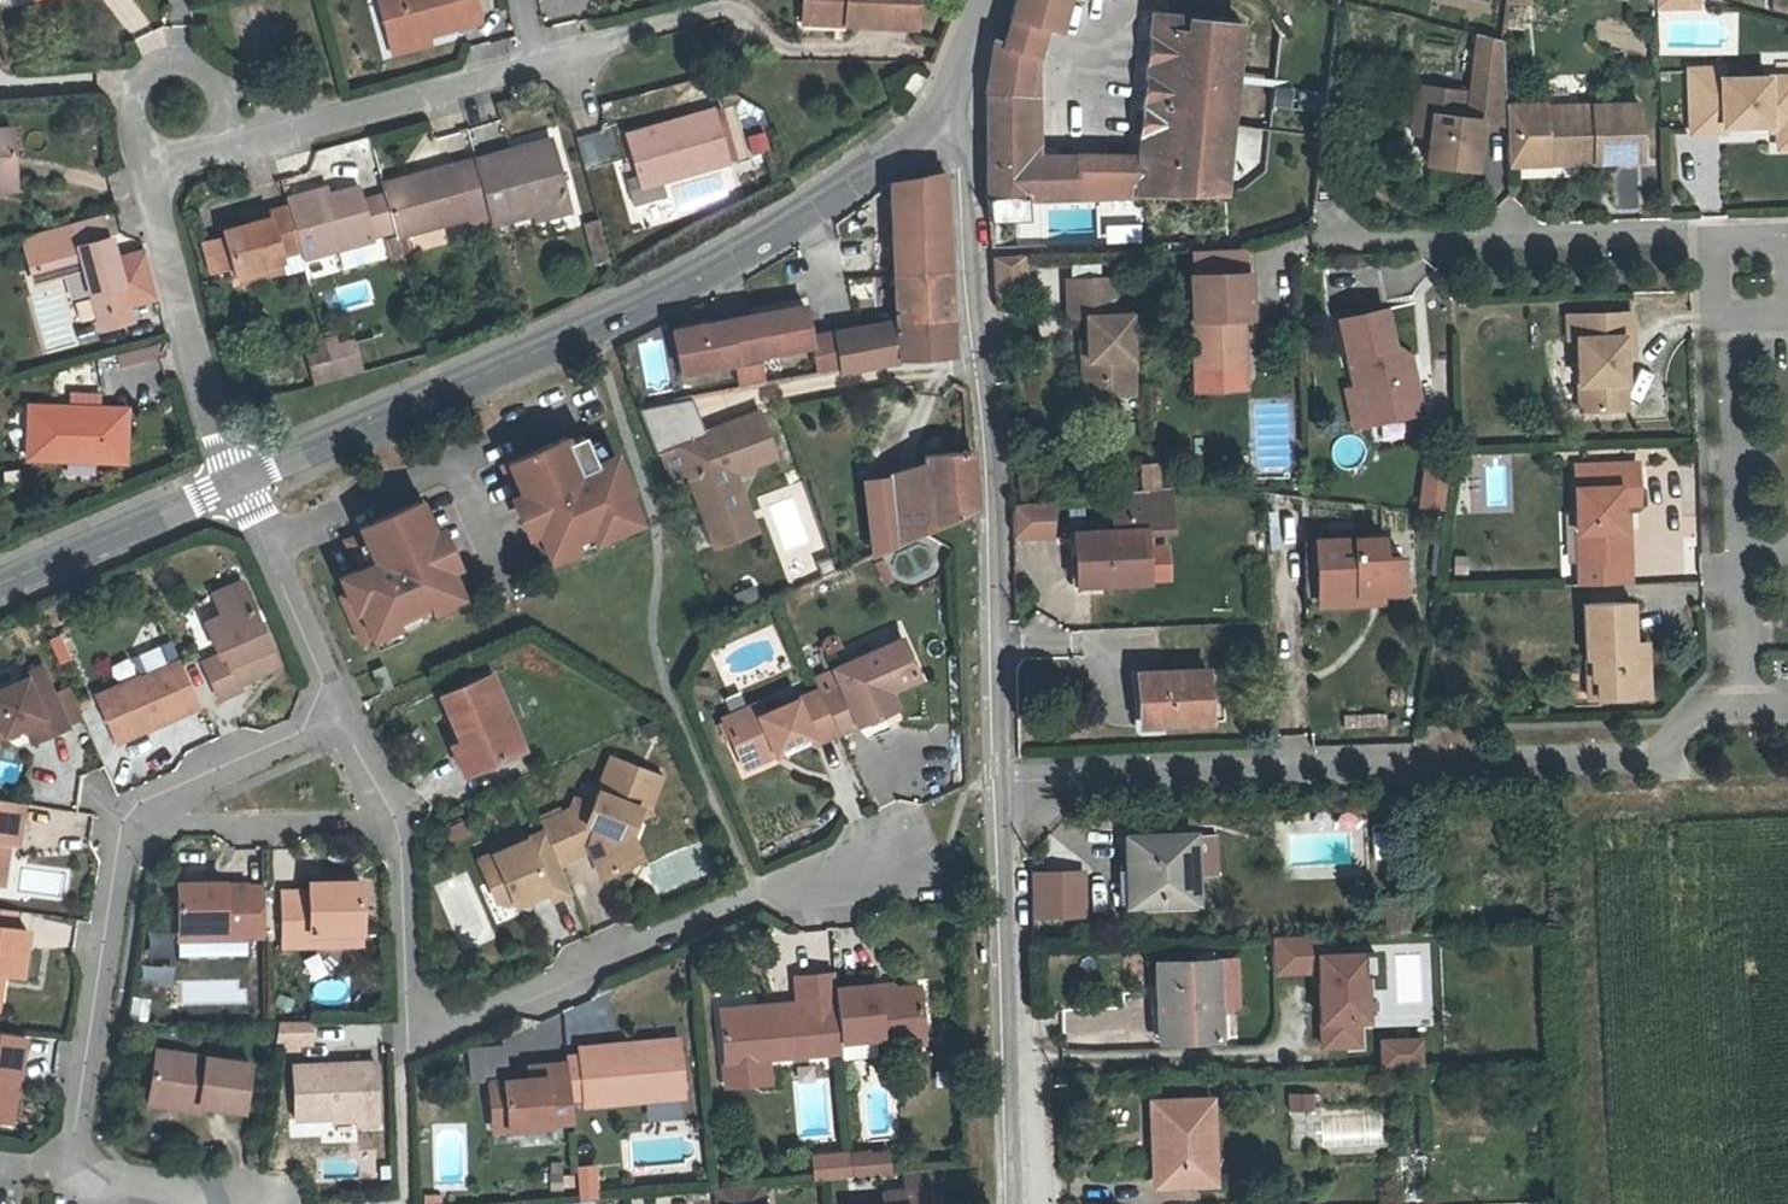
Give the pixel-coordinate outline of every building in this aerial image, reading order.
[(448,6),(447,0),(371,0),(375,14),(395,10),(397,17),(414,13),(448,6)] [(831,7),(901,9),(901,0),(831,0),(831,7)] [(1075,163),(1033,164),(1032,92),(1041,31),(1051,32),(1059,0),(1000,0),(999,4),(993,39),(989,100),(989,135),(988,188),(989,199),(1075,196),(1075,163)] [(1459,51),(1485,54),(1482,11),(1466,6),(1459,51)] [(1189,88),(1236,87),(1243,19),(1196,20),(1197,7),(1156,7),(1142,160),(1139,192),(1181,191),(1189,88)] [(395,10),(375,14),(378,30),(416,22),(414,13),(397,17),(395,10)] [(1488,92),(1485,54),(1459,51),(1454,90),(1465,91),(1488,92)] [(900,62),(889,55),(878,73),(889,81),(900,62)] [(1403,56),(1400,82),(1417,86),(1415,104),(1411,135),(1459,142),(1465,91),(1454,90),(1448,89),(1452,63),(1403,56)] [(1771,128),(1787,128),(1787,82),(1718,83),(1717,68),(1684,70),(1687,129),(1713,128),(1722,123),(1741,123),(1756,123),(1764,123),(1764,128),(1771,128)] [(1528,79),(1533,129),(1578,125),(1578,132),(1626,128),(1621,71),(1528,79)] [(1398,102),(1415,104),(1417,86),(1400,82),(1398,102)] [(1189,88),(1181,191),(1227,189),(1236,87),(1189,88)] [(611,113),(623,156),(642,151),(645,161),(714,142),(700,89),(679,95),(681,101),(642,112),(640,105),(611,113)] [(681,101),(679,95),(640,105),(642,112),(681,101)] [(461,146),(472,188),(475,204),(516,193),(550,185),(534,120),(459,137),(461,146)] [(1534,136),(1578,132),(1578,125),(1533,129),(1534,136)] [(1771,128),(1772,147),(1787,146),(1787,128),(1771,128)] [(394,164),(367,170),(378,215),(450,197),(449,194),(472,188),(461,146),(439,152),(437,144),(392,155),(394,164)] [(642,151),(623,156),(625,166),(645,161),(642,151)] [(394,164),(392,155),(365,162),(367,170),(394,164)] [(1075,163),(1075,196),(1139,192),(1142,160),(1075,163)] [(277,183),(287,225),(289,231),(324,222),(360,214),(350,174),(347,163),(317,170),(316,163),(274,173),(277,183)] [(884,256),(931,254),(929,195),(934,195),(933,164),(883,172),(884,256)] [(367,170),(350,174),(360,214),(361,220),(378,215),(367,170)] [(287,225),(277,183),(256,187),(258,196),(235,201),(210,207),(211,212),(219,244),(220,248),(223,247),(245,242),(268,236),(266,230),(287,225)] [(550,185),(516,193),(518,202),(551,194),(550,185)] [(14,242),(45,235),(48,248),(70,242),(82,294),(119,285),(118,279),(107,232),(102,212),(96,213),(90,187),(36,200),(6,207),(14,242)] [(258,196),(256,187),(233,193),(235,201),(258,196)] [(211,212),(193,216),(201,248),(219,244),(211,212)] [(360,214),(324,222),(326,231),(362,222),(361,220),(360,214)] [(107,232),(118,279),(144,273),(132,226),(107,232)] [(17,256),(48,248),(45,235),(14,242),(17,256)] [(245,242),(223,247),(226,257),(248,252),(245,242)] [(1191,252),(1192,276),(1245,273),(1244,250),(1191,252)] [(992,257),(996,281),(1014,278),(1009,253),(992,257)] [(939,285),(936,254),(931,254),(884,256),(885,303),(885,305),(941,301),(939,285)] [(1192,276),(1189,276),(1193,367),(1218,366),(1218,371),(1243,370),(1241,317),(1250,317),(1248,273),(1245,273),(1192,276)] [(1083,359),(1077,359),(1079,396),(1134,393),(1129,313),(1111,314),(1109,277),(1062,280),(1065,316),(1080,315),(1082,340),(1083,359)] [(1616,303),(1625,302),(1624,278),(1564,281),(1565,305),(1573,305),(1577,378),(1609,376),(1608,351),(1618,349),(1617,324),(1616,303)] [(1395,334),(1402,329),(1381,310),(1373,279),(1329,289),(1346,361),(1358,358),(1367,394),(1415,382),(1405,338),(1398,340),(1395,334)] [(119,285),(82,294),(85,305),(122,296),(119,285)] [(745,325),(747,337),(800,328),(799,320),(793,289),(741,297),(745,325)] [(727,367),(752,364),(747,337),(745,325),(723,328),(719,301),(662,308),(668,351),(724,343),(727,367)] [(945,337),(941,301),(885,305),(885,345),(902,343),(945,337)] [(1616,303),(1617,324),(1626,324),(1625,302),(1616,303)] [(827,353),(885,345),(885,305),(885,303),(821,316),(827,353)] [(312,326),(340,320),(338,312),(310,319),(312,326)] [(141,314),(110,321),(113,332),(144,324),(141,314)] [(800,328),(806,356),(827,353),(821,316),(799,320),(800,328)] [(312,326),(310,319),(310,318),(293,322),(297,336),(313,332),(312,326)] [(313,332),(318,350),(346,342),(340,320),(312,326),(313,332)] [(1405,338),(1402,329),(1395,334),(1398,340),(1405,338)] [(318,350),(313,332),(297,336),(301,354),(318,350)] [(1083,359),(1082,340),(1075,340),(1077,359),(1083,359)] [(157,342),(118,353),(121,365),(160,354),(157,342)] [(1620,375),(1618,349),(1608,351),(1609,376),(1620,375)] [(1358,358),(1346,361),(1339,362),(1348,399),(1367,394),(1358,358)] [(108,433),(111,386),(85,385),(50,382),(51,375),(15,372),(12,426),(108,433)] [(86,377),(85,385),(111,386),(112,379),(86,377)] [(668,445),(692,520),(733,507),(715,446),(754,434),(740,389),(698,402),(700,407),(660,419),(668,445)] [(511,427),(486,438),(499,467),(493,471),(521,533),(526,531),(528,536),(554,524),(549,514),(583,498),(588,508),(618,496),(606,465),(610,463),(596,429),(574,437),(561,409),(546,415),(545,412),(527,420),(528,423),(512,430),(511,427)] [(668,445),(660,419),(643,425),(651,450),(668,445)] [(875,491),(869,471),(843,478),(862,530),(918,505),(944,494),(961,486),(954,425),(896,442),(908,483),(875,491)] [(1448,432),(1427,430),(1422,472),(1443,475),(1448,432)] [(1624,529),(1623,498),(1613,498),(1613,482),(1613,472),(1632,471),(1629,434),(1567,438),(1569,499),(1578,499),(1580,531),(1624,529)] [(499,467),(486,438),(479,441),(493,471),(499,467)] [(896,442),(869,471),(875,491),(908,483),(896,442)] [(1086,494),(1087,504),(1137,502),(1137,503),(1165,502),(1164,458),(1153,459),(1104,464),(1105,493),(1086,494)] [(1002,475),(1003,507),(1041,505),(1039,471),(1002,475)] [(352,618),(381,606),(377,593),(407,580),(408,585),(427,577),(440,571),(414,508),(410,509),(396,477),(371,489),(373,494),(356,501),(354,496),(336,504),(340,512),(325,519),(337,548),(316,558),(331,592),(340,589),(352,618)] [(1622,482),(1613,482),(1613,498),(1623,498),(1622,482)] [(371,489),(354,496),(356,501),(373,494),(371,489)] [(549,514),(554,524),(588,508),(583,498),(549,514)] [(1067,530),(1072,529),(1073,554),(1140,551),(1138,521),(1137,503),(1137,502),(1087,504),(1066,505),(1067,530)] [(1347,561),(1375,559),(1396,558),(1394,521),(1378,521),(1377,504),(1311,508),(1314,549),(1346,548),(1347,561)] [(740,528),(733,507),(692,520),(698,541),(740,528)] [(1301,550),(1314,549),(1311,508),(1300,508),(1301,550)] [(1138,521),(1140,551),(1165,550),(1163,520),(1138,521)] [(1375,567),(1375,559),(1347,561),(1346,548),(1314,549),(1315,571),(1375,567)] [(233,594),(239,592),(225,558),(196,571),(203,589),(185,598),(200,634),(186,641),(201,676),(220,667),(221,661),(260,643),(243,602),(237,605),(233,594)] [(1626,625),(1626,610),(1624,572),(1576,574),(1578,626),(1588,626),(1590,646),(1594,645),(1596,666),(1642,665),(1641,624),(1626,625)] [(408,585),(411,592),(430,584),(427,577),(408,585)] [(377,593),(381,606),(411,592),(408,585),(407,580),(377,593)] [(340,589),(331,592),(344,622),(352,618),(340,589)] [(237,605),(243,602),(239,592),(233,594),(237,605)] [(385,616),(381,606),(352,618),(356,628),(385,616)] [(1641,609),(1626,610),(1626,625),(1641,624),(1641,609)] [(804,667),(805,671),(822,708),(871,687),(862,668),(875,663),(903,651),(886,615),(820,644),(797,654),(804,667)] [(1588,626),(1578,626),(1580,667),(1596,666),(1594,645),(1590,646),(1588,626)] [(57,663),(78,656),(69,631),(49,637),(57,663)] [(94,720),(177,682),(156,637),(74,674),(94,720)] [(1131,669),(1135,669),(1136,696),(1202,693),(1201,643),(1130,645),(1131,669)] [(4,704),(6,709),(21,702),(27,714),(44,706),(42,701),(27,669),(16,644),(0,652),(0,706),(4,704)] [(364,647),(353,652),(360,669),(372,664),(364,647)] [(689,662),(674,659),(671,670),(686,673),(689,662)] [(443,726),(454,753),(503,733),(472,660),(423,681),(443,726)] [(45,661),(27,669),(42,701),(59,694),(45,661)] [(883,681),(875,663),(862,668),(871,687),(883,681)] [(805,671),(804,667),(745,694),(740,683),(708,697),(725,735),(757,720),(761,728),(797,713),(799,718),(822,708),(805,671)] [(12,721),(27,714),(21,702),(6,709),(12,721)] [(757,720),(725,735),(729,742),(761,728),(757,720)] [(443,758),(454,753),(443,726),(433,731),(443,758)] [(527,811),(540,840),(570,827),(582,854),(613,840),(601,814),(611,809),(617,792),(614,790),(617,783),(628,787),(641,754),(592,734),(571,783),(556,777),(551,789),(523,801),(527,811)] [(1197,806),(1132,809),(1135,880),(1200,878),(1197,806)] [(601,814),(613,840),(623,835),(611,809),(601,814)] [(540,840),(527,811),(505,821),(474,835),(460,841),(470,864),(488,872),(493,886),(528,870),(533,879),(554,870),(540,840)] [(474,835),(505,821),(502,812),(470,826),(474,835)] [(1033,848),(1035,891),(1080,890),(1079,846),(1033,848)] [(299,913),(350,912),(348,859),(296,860),(296,870),(269,871),(271,924),(300,923),(299,913)] [(206,907),(207,916),(230,915),(229,863),(192,864),(191,860),(162,861),(163,909),(206,907)] [(488,872),(470,864),(477,880),(493,886),(488,872)] [(1276,908),(1278,944),(1323,942),(1327,1018),(1364,1016),(1363,991),(1372,991),(1370,946),(1381,946),(1380,924),(1324,926),(1323,906),(1276,908)] [(206,907),(163,909),(163,917),(163,932),(230,930),(230,915),(207,916),(206,907)] [(8,957),(13,911),(0,909),(0,956),(8,957)] [(350,922),(350,912),(299,913),(300,923),(350,922)] [(1160,1018),(1223,1016),(1222,981),(1242,981),(1240,936),(1220,937),(1158,938),(1160,1018)] [(327,981),(327,959),(312,958),(311,1003),(346,1004),(347,981),(327,981)] [(832,976),(836,1025),(872,1022),(878,1021),(920,1018),(917,971),(874,974),(874,967),(832,972),(832,976)] [(836,1025),(832,976),(792,980),(793,984),(750,988),(751,999),(740,1000),(733,990),(716,992),(720,1046),(763,1042),(764,1042),(837,1036),(836,1025)] [(751,999),(750,988),(733,990),(740,1000),(751,999)] [(10,1054),(15,1014),(0,1012),(0,1059),(1,1053),(10,1054)] [(672,1015),(627,1019),(627,1026),(672,1023),(672,1015)] [(1387,1017),(1388,1044),(1429,1042),(1428,1015),(1387,1017)] [(920,1018),(878,1021),(879,1031),(921,1027),(920,1018)] [(573,1023),(574,1033),(578,1076),(578,1084),(676,1076),(672,1023),(627,1026),(627,1019),(573,1023)] [(872,1022),(836,1025),(838,1037),(838,1043),(874,1040),(872,1022)] [(180,1082),(189,1083),(232,1088),(238,1043),(147,1031),(141,1070),(181,1075),(180,1082)] [(560,1035),(560,1041),(563,1078),(578,1076),(574,1033),(560,1035)] [(560,1041),(530,1044),(531,1056),(523,1057),(481,1060),(484,1086),(498,1085),(500,1110),(545,1106),(545,1101),(565,1100),(563,1078),(560,1041)] [(364,1042),(283,1044),(285,1102),(346,1099),(347,1109),(368,1108),(364,1042)] [(763,1042),(720,1046),(722,1071),(765,1068),(763,1042)] [(238,1043),(232,1088),(238,1089),(244,1044),(238,1043)] [(531,1056),(530,1044),(522,1044),(523,1057),(531,1056)] [(0,1059),(0,1103),(3,1103),(10,1054),(1,1053),(0,1059)] [(188,1089),(189,1083),(180,1082),(181,1075),(141,1070),(140,1083),(188,1089)] [(1156,1104),(1162,1104),(1164,1160),(1218,1159),(1215,1075),(1156,1076),(1156,1104)] [(500,1110),(498,1085),(484,1086),(477,1087),(479,1111),(500,1110)] [(1290,1091),(1291,1146),(1316,1146),(1315,1091),(1290,1091)] [(846,1140),(848,1159),(866,1158),(864,1140),(864,1137),(846,1138),(846,1140)] [(864,1140),(866,1158),(884,1156),(882,1138),(864,1140)] [(812,1162),(848,1159),(846,1140),(810,1142),(812,1162)] [(572,1182),(589,1180),(587,1148),(570,1150),(572,1182)] [(933,1152),(900,1155),(902,1176),(936,1173),(933,1152)] [(1426,1196),(1424,1155),(1400,1156),(1402,1197),(1426,1196)] [(714,1197),(721,1196),(722,1203),(768,1203),(767,1192),(759,1192),(757,1167),(712,1171),(714,1197)] [(936,1173),(902,1176),(904,1194),(846,1199),(846,1203),(939,1203),(936,1173)] [(701,1196),(671,1198),(672,1203),(701,1203),(701,1196)]
